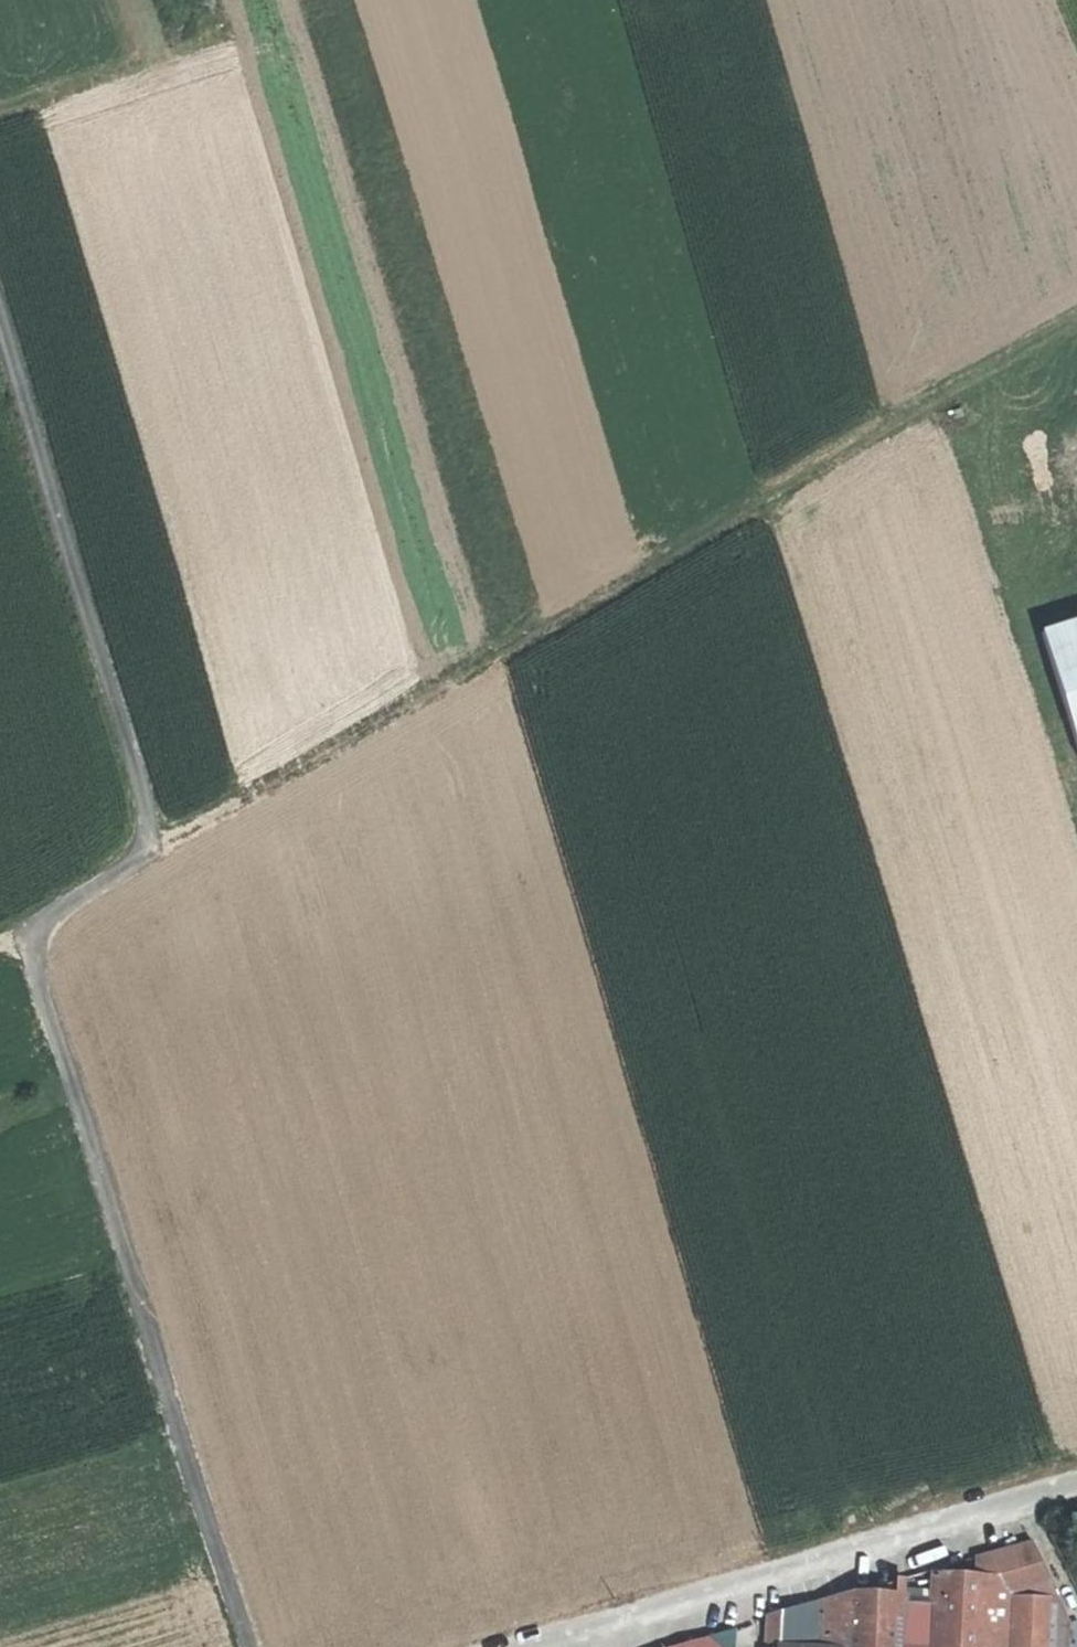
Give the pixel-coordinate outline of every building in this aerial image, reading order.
[(1043,636),(1076,743),(1076,625),(1043,636)] [(996,1570),(1007,1593),(1037,1580),(1028,1547),(991,1558),(996,1570)] [(933,1646),(994,1646),(996,1626),(982,1624),(984,1578),(936,1577),(935,1592),(933,1646)] [(766,1623),(765,1646),(933,1646),(935,1592),(904,1590),(902,1598),(864,1595),(766,1623)]
